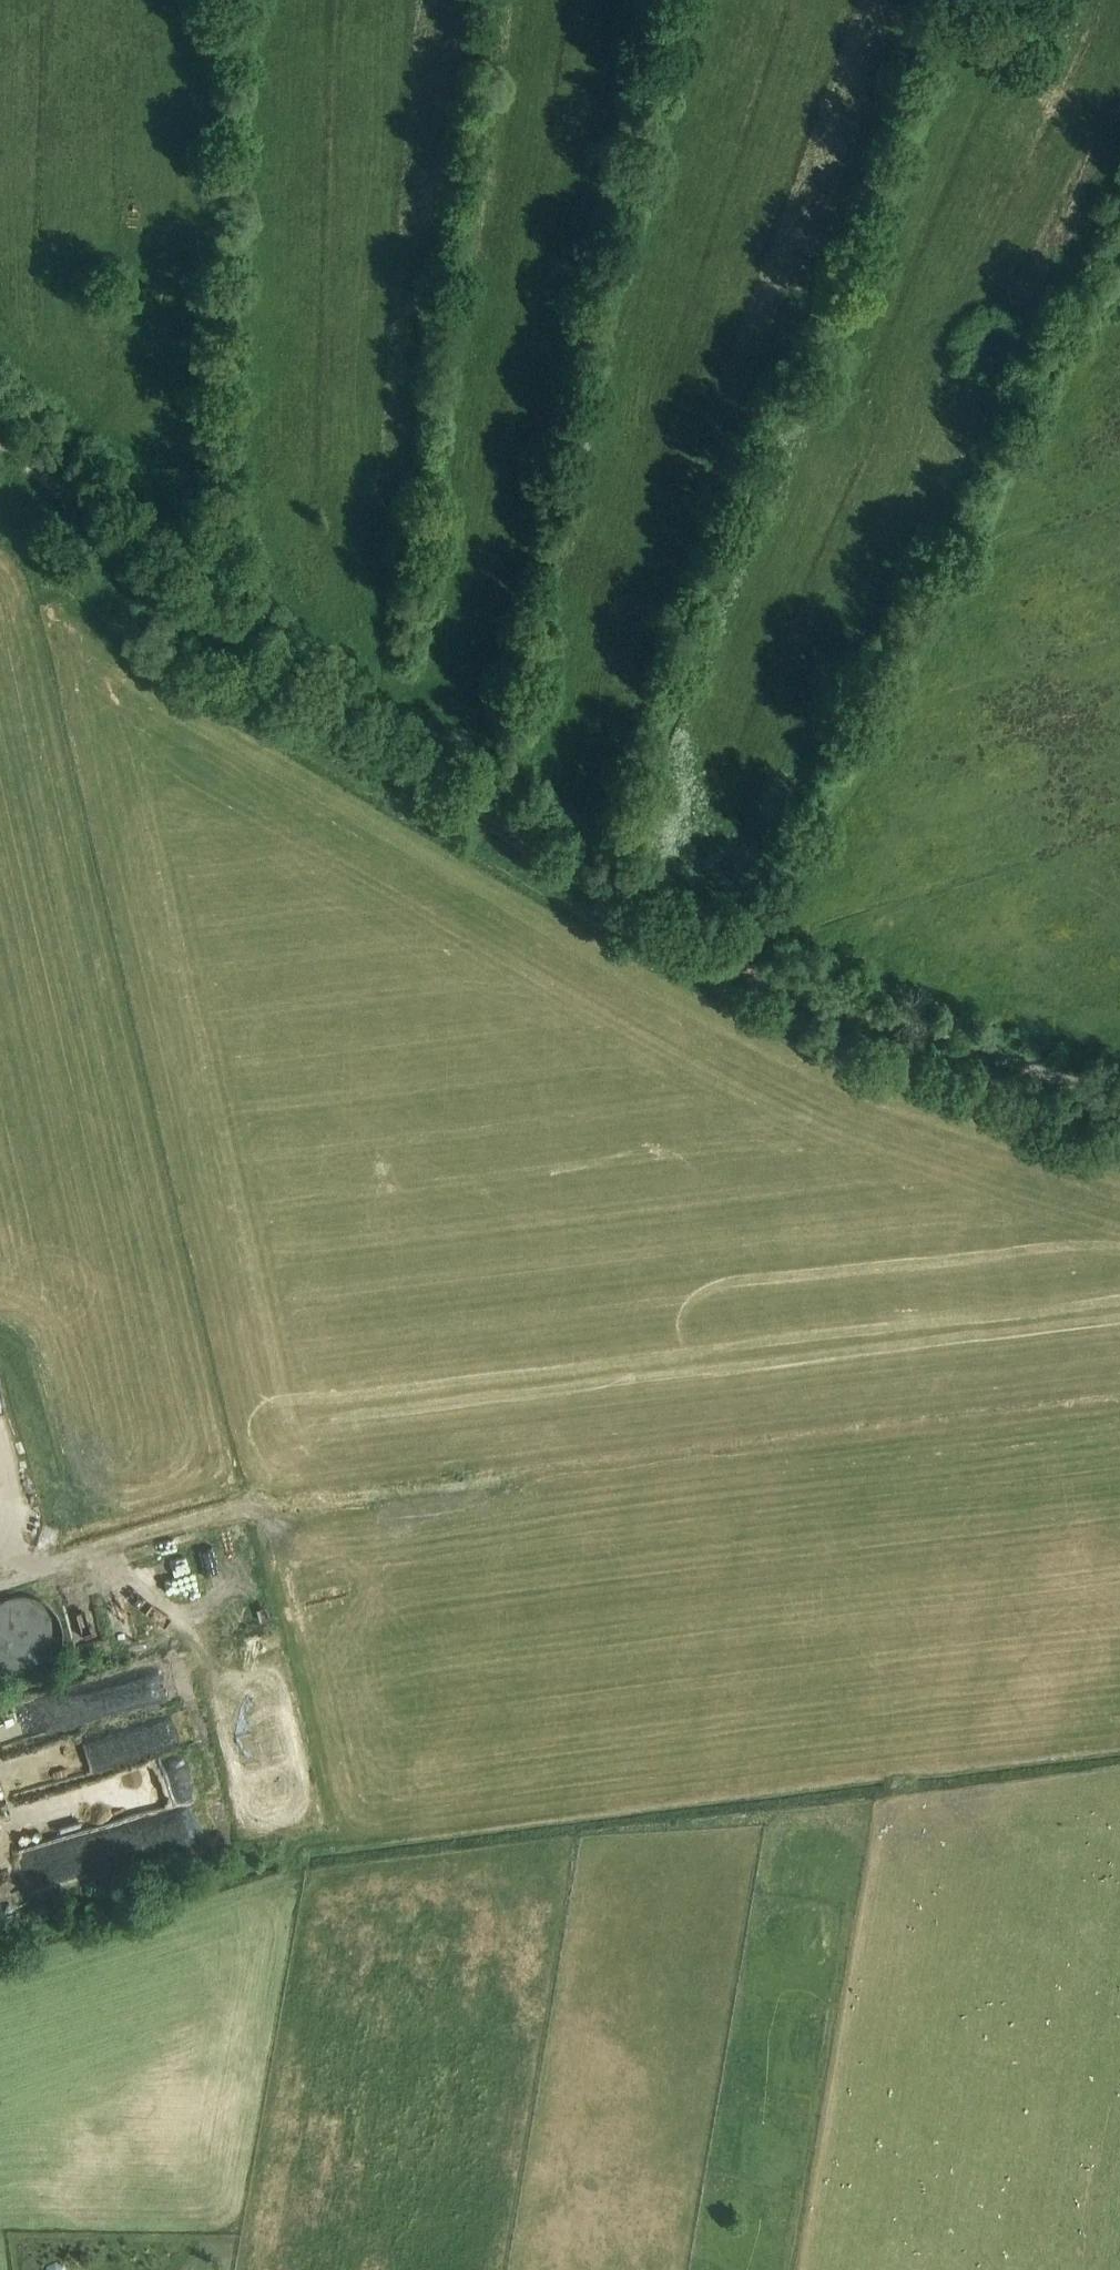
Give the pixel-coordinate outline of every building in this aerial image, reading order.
[(91,1770),(165,1747),(156,1717),(77,1741),(82,1758),(87,1757),(91,1770)]
